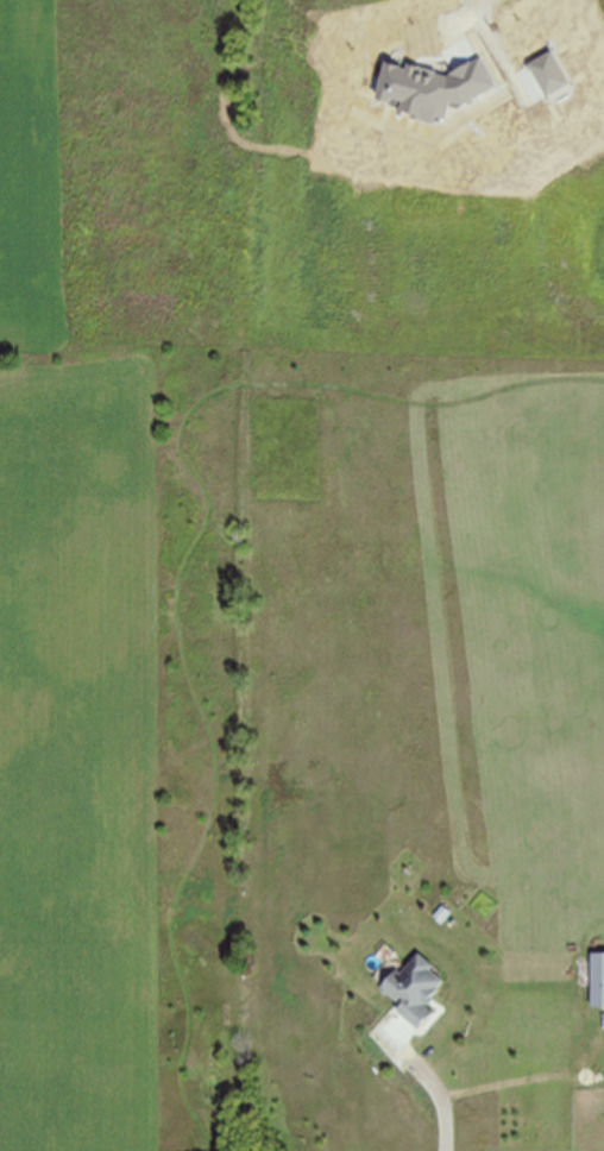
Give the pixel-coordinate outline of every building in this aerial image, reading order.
[(443,904),(452,912),(442,923),(433,914),(443,904)] [(590,951),(603,951),(603,1006),(590,1006),(590,951)] [(419,952),(434,964),(430,969),(443,980),(430,995),(434,999),(428,1007),(434,1012),(420,1030),(396,1010),(401,1004),(390,994),(386,994),(380,990),(380,987),(396,969),(402,974),(419,952)]
